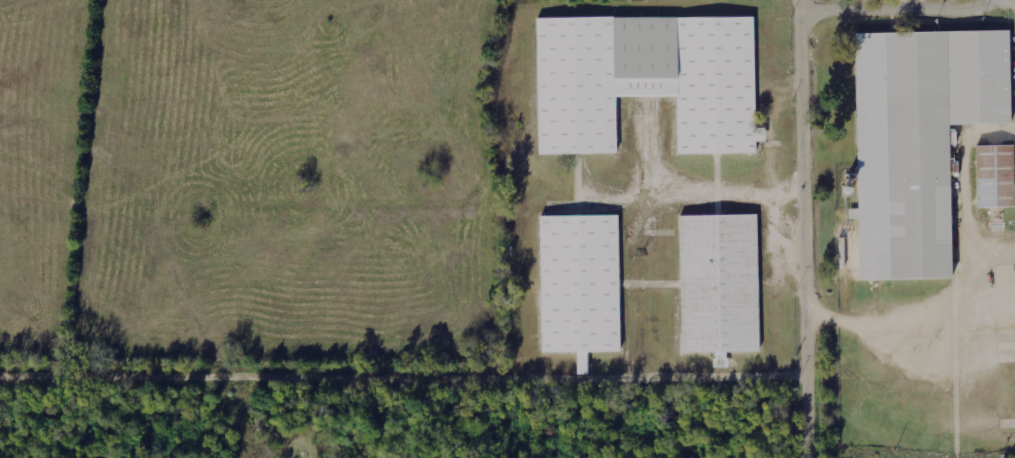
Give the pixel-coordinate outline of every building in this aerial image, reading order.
[(536,18),(538,155),(617,154),(616,97),(676,96),(677,154),(755,153),(755,142),(764,142),(764,128),(755,128),(754,16),(536,18)] [(854,33),(857,210),(850,210),(850,219),(858,219),(858,280),(952,279),(951,144),(955,144),(955,135),(950,135),(949,124),(1012,124),(1010,31),(854,33)] [(1014,185),(1013,145),(975,145),(977,208),(1014,207),(1014,195),(1014,185)] [(618,215),(540,216),(541,353),(577,352),(577,375),(589,375),(588,352),(620,352),(618,215)] [(679,216),(680,353),(714,353),(714,368),(727,368),(727,352),(759,352),(757,215),(679,216)]
